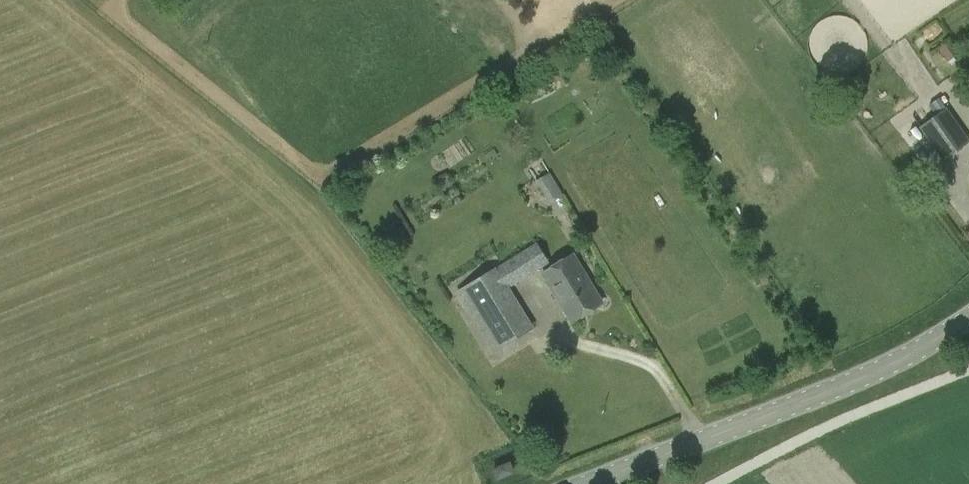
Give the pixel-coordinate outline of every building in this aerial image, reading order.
[(939,47),(950,63),(962,55),(951,39),(939,47)] [(943,160),(968,142),(968,137),(962,127),(966,124),(962,119),(958,122),(953,114),(968,104),(964,97),(948,108),(947,107),(931,117),(924,106),(912,114),(943,160)] [(553,200),(565,192),(552,171),(539,179),(553,200)] [(538,241),(499,265),(457,291),(494,354),(534,328),(509,287),(551,261),(538,241)] [(554,267),(543,275),(571,321),(603,302),(574,255),(554,267)] [(516,473),(511,460),(491,468),(496,480),(516,473)]
